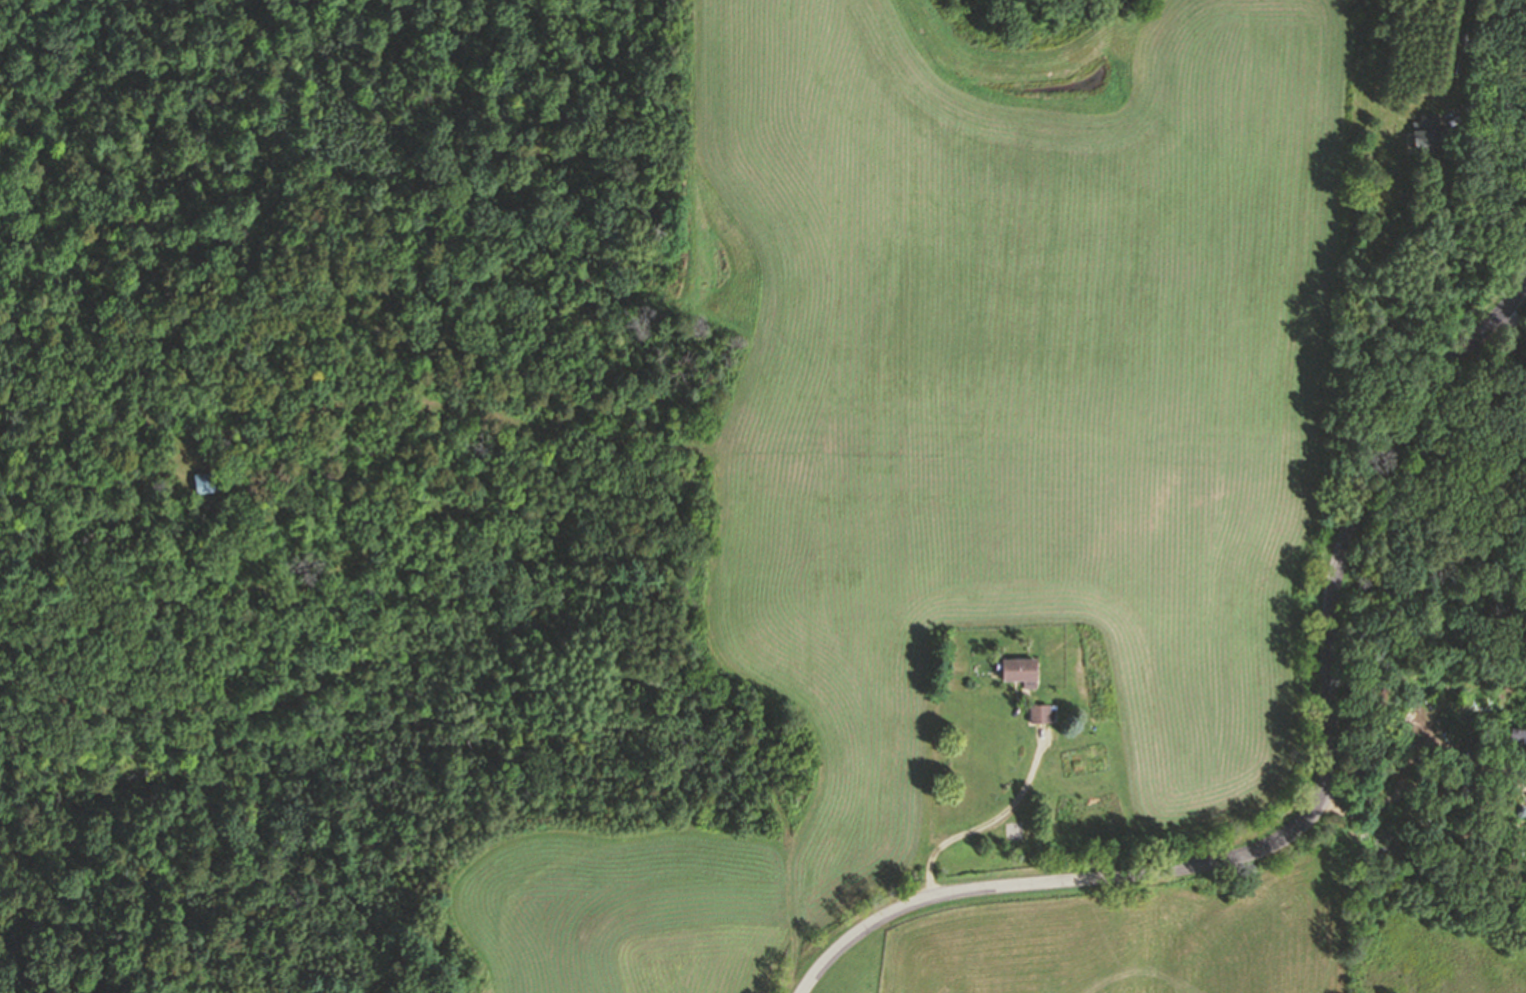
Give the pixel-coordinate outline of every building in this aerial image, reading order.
[(1417,154),(1415,121),(1422,120),(1422,114),(1440,113),(1440,127),(1451,126),(1452,152),(1417,154)] [(228,490),(228,473),(201,473),(201,490),(228,490)] [(1004,659),(1039,659),(1039,688),(1025,688),(1025,682),(1004,682),(1004,659)] [(1032,704),(1053,704),(1053,722),(1032,722),(1032,704)] [(1510,727),(1525,729),(1523,747),(1507,745),(1510,727)]
